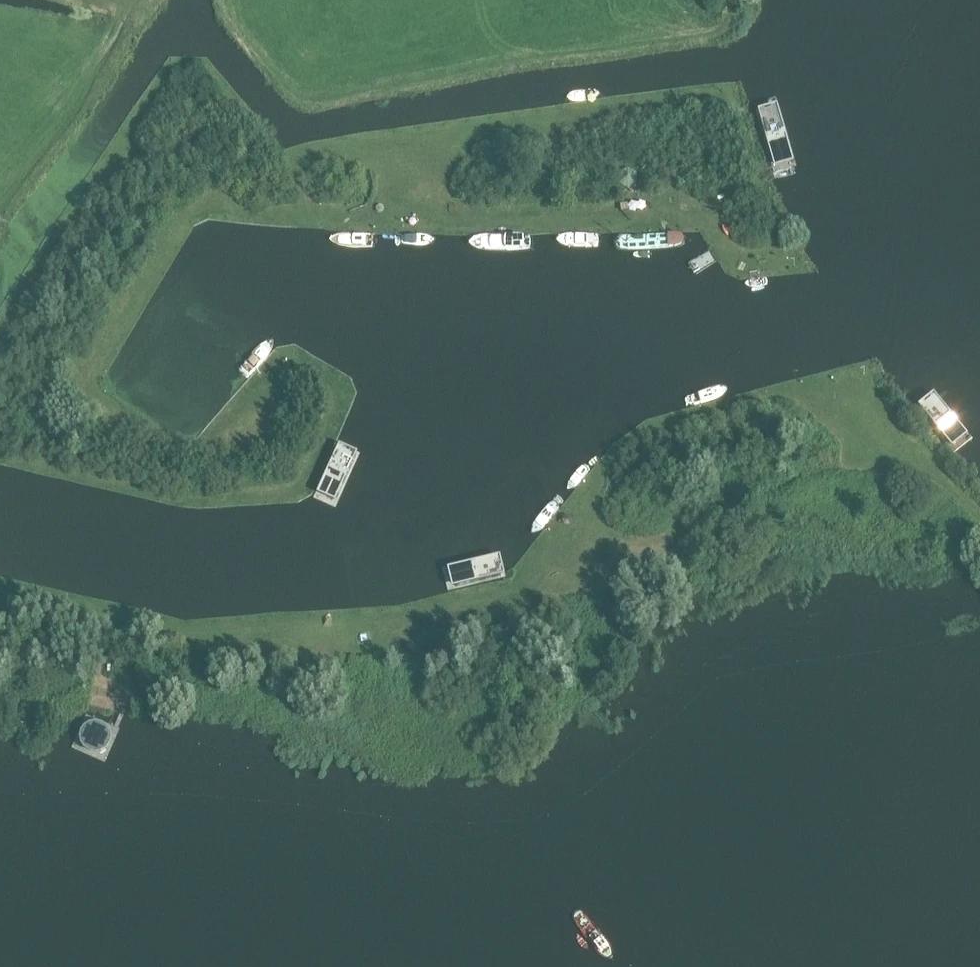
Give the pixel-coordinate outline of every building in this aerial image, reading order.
[(71,747),(106,761),(119,728),(85,714),(71,747)]
